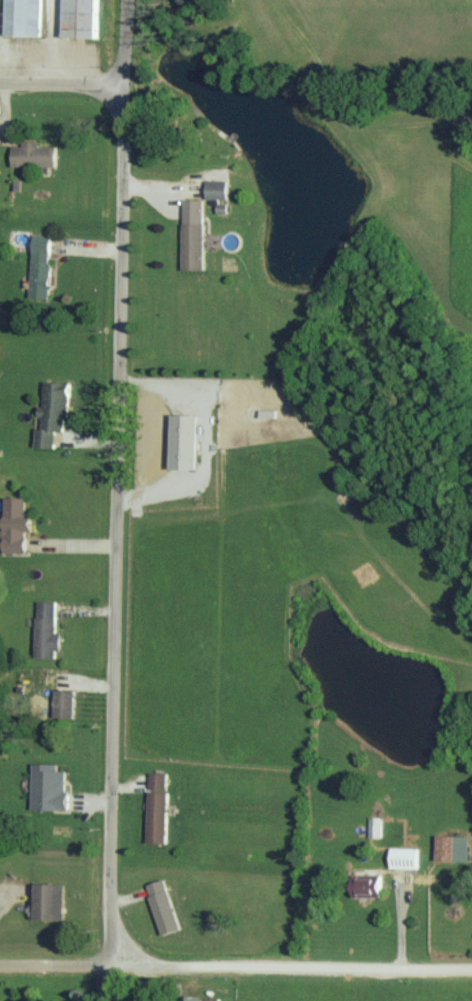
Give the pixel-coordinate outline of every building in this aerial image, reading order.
[(6,35),(42,36),(42,0),(7,0),(6,35)] [(66,38),(101,39),(101,0),(66,0),(66,38)] [(15,146),(14,165),(57,166),(58,146),(42,145),(42,140),(25,140),(24,146),(15,146)] [(208,197),(229,198),(229,180),(208,180),(208,197)] [(185,198),(184,268),(206,269),(206,198),(185,198)] [(33,279),(27,279),(26,286),(32,287),(32,297),(50,298),(53,235),(35,234),(33,279)] [(38,446),(57,447),(57,430),(69,430),(71,381),(46,380),(45,406),(43,406),(42,427),(38,427),(38,446)] [(202,414),(175,413),(174,468),(201,469),(202,414)] [(27,497),(6,497),(5,552),(28,552),(28,531),(34,531),(35,514),(27,514),(27,497)] [(36,656),(56,657),(56,650),(62,650),(63,631),(57,631),(58,600),(38,600),(36,656)] [(77,689),(57,689),(56,717),(76,717),(77,689)] [(33,809),(70,810),(71,791),(67,790),(67,770),(59,770),(59,764),(35,763),(33,809)] [(168,843),(170,772),(151,772),(149,842),(168,843)] [(383,817),(371,817),(371,837),(383,837),(383,817)] [(471,835),(440,835),(439,860),(470,860),(471,835)] [(393,867),(419,868),(420,848),(393,847),(393,867)] [(384,897),(384,875),(355,875),(355,896),(384,897)] [(148,884),(164,935),(182,929),(167,878),(148,884)] [(66,884),(38,883),(38,918),(66,919),(66,884)]
